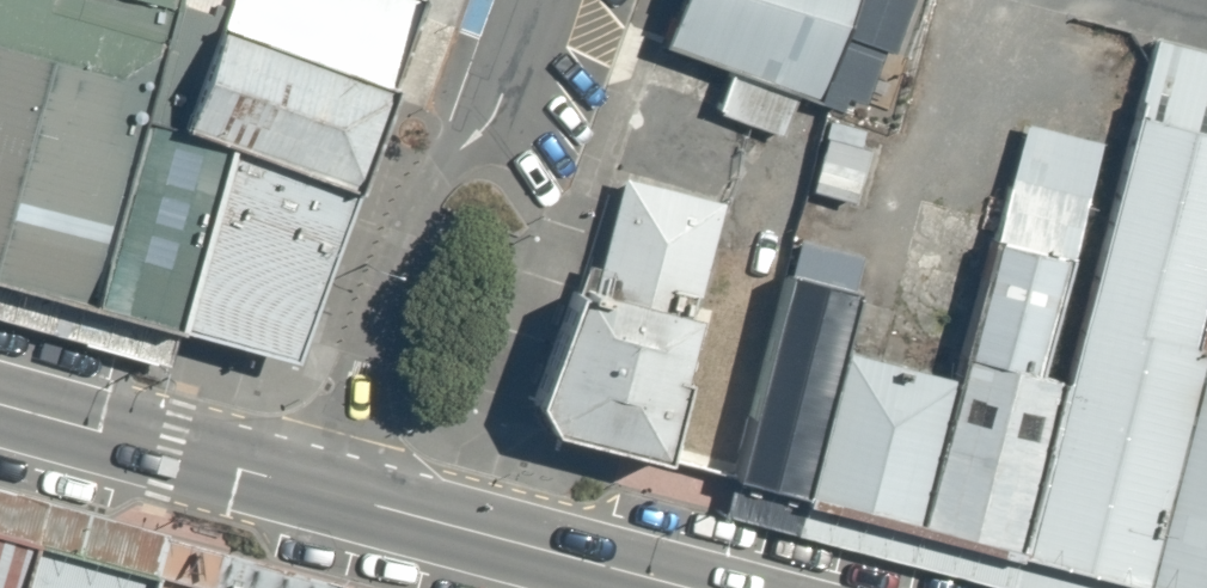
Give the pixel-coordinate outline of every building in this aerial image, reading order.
[(53,271),(97,108),(126,0),(0,0),(0,257),(53,271)] [(141,120),(315,166),(360,0),(174,0),(141,120)] [(669,46),(825,99),(859,0),(684,0),(669,46)] [(1203,560),(1206,545),(1206,20),(1130,0),(1114,0),(1053,232),(983,504),(1203,560)] [(270,330),(315,166),(141,120),(97,108),(53,271),(270,330)] [(727,205),(626,179),(597,293),(700,317),(727,205)] [(880,477),(983,504),(1053,232),(951,206),(920,324),(880,477)] [(705,432),(762,446),(801,294),(813,247),(757,232),(705,432)] [(561,430),(670,456),(703,318),(700,317),(597,293),(589,292),(548,408),(561,430)] [(762,446),(880,477),(920,324),(801,294),(762,446)] [(0,467),(0,587),(98,587),(122,498),(0,467)] [(122,498),(98,587),(162,587),(181,514),(122,498)] [(181,514),(162,587),(283,587),(295,543),(181,514)] [(295,543),(283,587),(427,587),(430,577),(295,543)] [(430,577),(427,587),(471,587),(430,577)]
